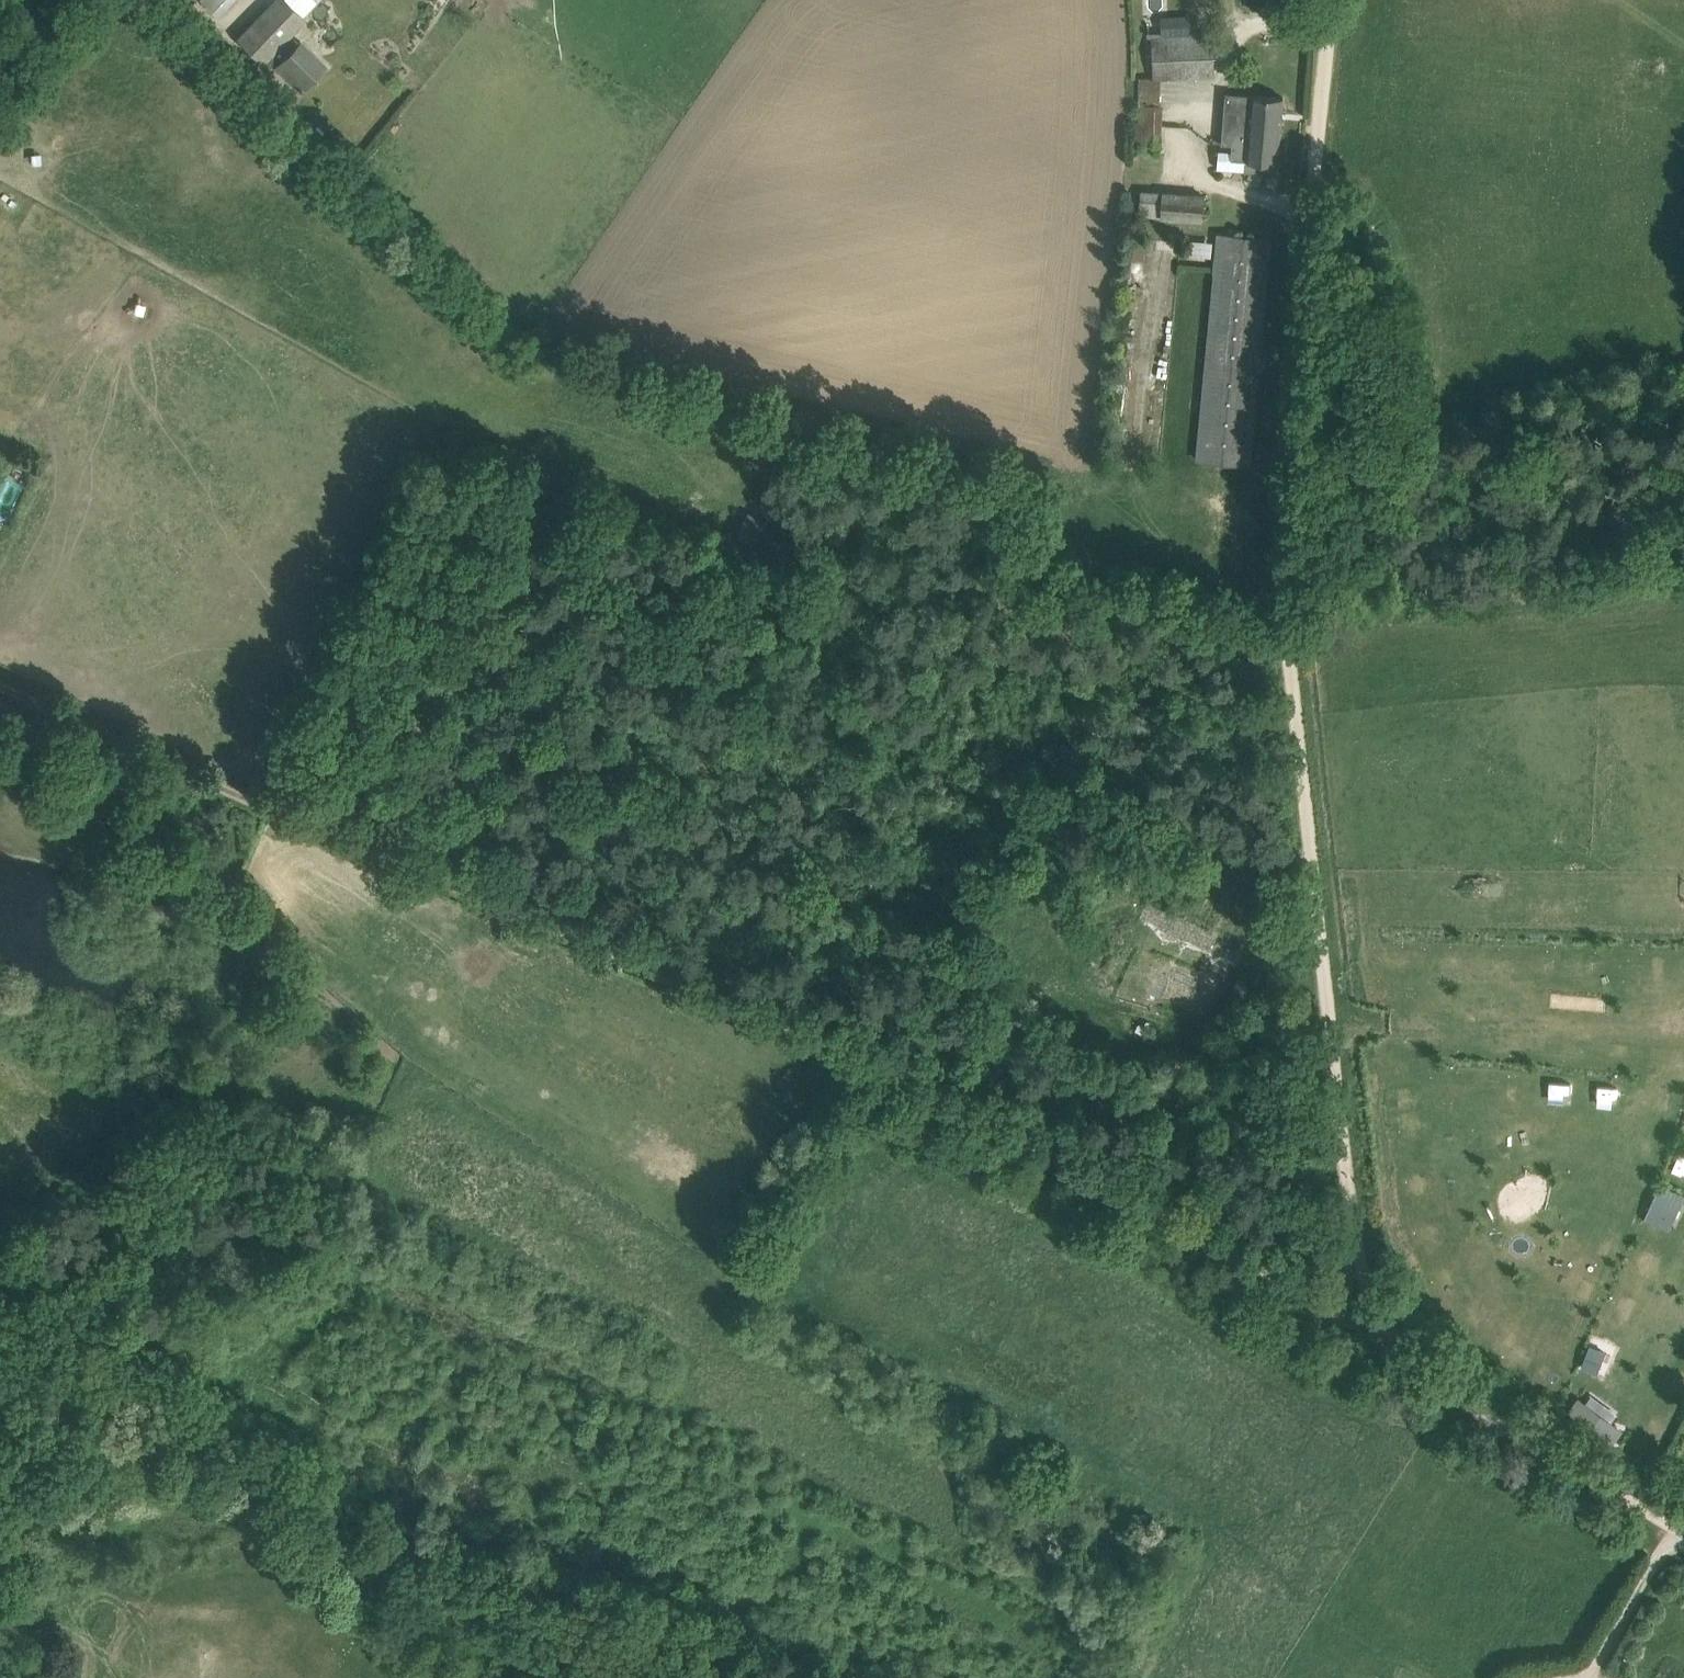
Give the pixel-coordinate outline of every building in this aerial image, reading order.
[(217,16),(233,0),(201,0),(217,16)] [(325,64),(300,40),(298,42),(290,34),(304,19),(286,0),(276,0),(239,37),(264,61),(270,55),(276,61),(274,62),(301,89),(325,64)] [(1154,79),(1161,78),(1188,77),(1199,77),(1215,76),(1213,32),(1198,33),(1181,34),(1163,34),(1152,35),(1154,77),(1154,79)] [(1246,159),(1245,169),(1277,172),(1278,162),(1279,162),(1284,96),(1253,94),(1227,91),(1223,143),(1234,144),(1233,151),(1219,150),(1218,167),(1234,169),(1235,158),(1246,159)] [(1164,102),(1139,102),(1138,139),(1163,139),(1164,102)] [(1204,219),(1205,195),(1142,191),(1140,214),(1204,219)] [(1272,238),(1219,233),(1198,458),(1250,463),(1272,238)] [(1646,1216),(1669,1226),(1683,1193),(1683,1191),(1662,1181),(1646,1216)] [(1581,1397),(1570,1413),(1611,1441),(1622,1425),(1613,1420),(1619,1411),(1591,1392),(1586,1400),(1581,1397)]
